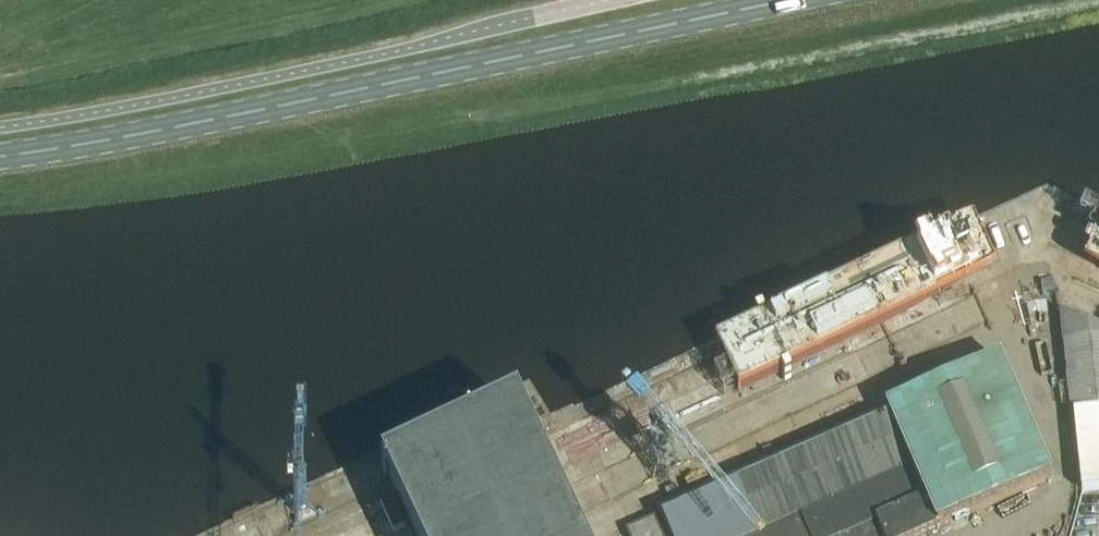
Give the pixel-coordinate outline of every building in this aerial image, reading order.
[(1033,340),(1058,335),(1053,311),(1045,312),(1043,302),(1056,300),(1048,258),(1019,263),(1033,340)] [(1059,310),(1063,361),(1069,415),(1072,414),(1098,412),(1098,328),(1059,310)] [(890,420),(662,520),(669,535),(923,535),(1051,480),(999,361),(885,410),(890,420)] [(412,535),(577,535),(518,410),(383,474),(412,535)] [(1081,492),(1098,490),(1098,412),(1072,414),(1081,492)] [(654,519),(626,531),(628,535),(662,535),(654,519)]
